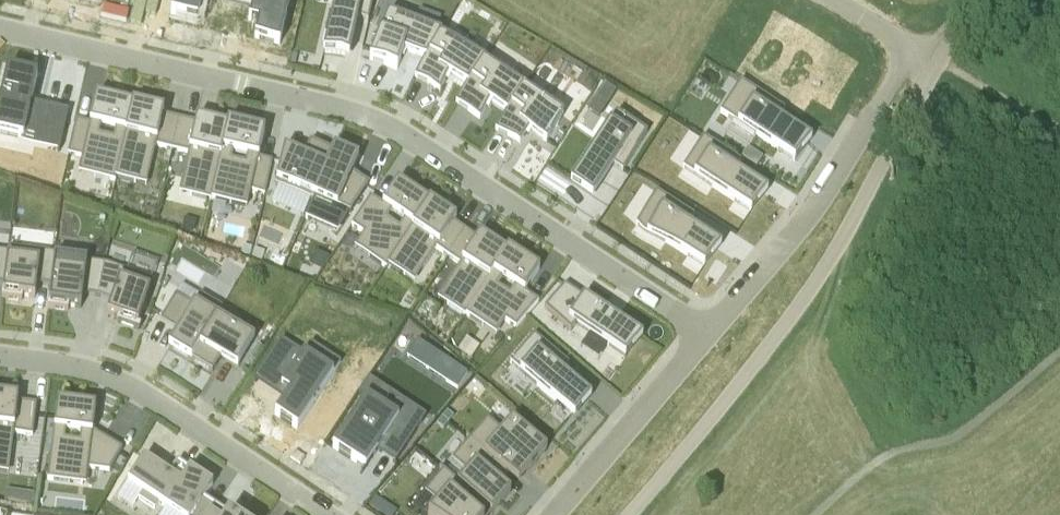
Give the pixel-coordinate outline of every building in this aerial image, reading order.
[(65,12),(90,18),(95,0),(67,0),(65,12)] [(192,43),(202,0),(148,0),(172,6),(166,36),(192,43)] [(323,54),(349,60),(358,22),(368,24),(374,0),(336,0),(324,50),(323,54)] [(380,34),(370,61),(397,71),(404,54),(425,62),(440,36),(441,35),(388,15),(381,34),(380,34)] [(425,62),(415,79),(440,93),(449,77),(467,88),(484,62),(484,63),(485,61),(440,36),(425,62)] [(830,114),(846,87),(802,60),(790,81),(780,75),(769,93),(808,116),(814,104),(830,114)] [(467,88),(456,104),(480,119),(490,104),(506,115),(523,89),(524,89),(484,63),(484,62),(467,88)] [(0,97),(0,135),(21,140),(21,139),(23,128),(39,132),(38,136),(62,142),(69,114),(66,114),(66,115),(47,111),(48,109),(45,109),(45,111),(29,107),(36,79),(6,72),(0,97)] [(740,82),(720,113),(795,161),(795,160),(812,141),(779,120),(785,111),(740,82)] [(597,96),(609,103),(617,91),(605,84),(597,96)] [(506,115),(496,131),(520,146),(529,131),(547,142),(564,116),(524,89),(523,89),(506,115)] [(76,121),(68,154),(82,158),(98,161),(95,177),(116,182),(116,178),(133,105),(97,97),(90,124),(76,121)] [(133,105),(116,178),(136,183),(139,167),(150,170),(156,147),(172,151),(179,120),(163,116),(164,112),(133,104),(133,105)] [(573,181),(571,184),(593,198),(614,166),(623,171),(648,133),(617,114),(573,181)] [(179,120),(172,151),(189,155),(183,178),(194,181),(191,197),(211,201),(211,199),(228,127),(227,127),(197,120),(196,124),(179,120)] [(228,127),(211,199),(231,204),(235,188),(251,192),(265,195),(272,162),(259,159),(265,132),(228,123),(227,127),(228,127)] [(704,138),(683,168),(751,212),(752,211),(768,192),(735,171),(741,162),(704,138)] [(283,155),(276,186),(313,202),(315,198),(314,198),(334,153),(332,152),(310,143),(304,158),(284,150),(283,155)] [(334,153),(314,198),(315,198),(350,213),(368,187),(351,176),(352,173),(359,159),(334,148),(332,152),(334,153)] [(756,168),(763,158),(748,149),(742,158),(756,168)] [(371,198),(352,227),(364,235),(378,244),(369,257),(387,269),(389,266),(388,266),(429,203),(398,183),(383,206),(371,198)] [(657,192),(636,223),(704,267),(705,267),(721,247),(689,226),(694,217),(657,192)] [(429,203),(388,266),(389,266),(405,277),(414,263),(423,269),(436,250),(448,258),(466,231),(454,224),(456,219),(430,202),(429,203)] [(460,265),(447,286),(456,292),(447,305),(465,317),(466,315),(506,253),(480,236),(478,239),(466,231),(448,258),(460,265)] [(252,249),(242,247),(240,256),(250,258),(252,249)] [(4,286),(2,299),(23,301),(23,296),(35,298),(37,285),(51,287),(54,259),(55,254),(8,249),(8,253),(4,286)] [(506,253),(466,315),(483,327),(492,313),(506,322),(516,329),(538,302),(525,293),(540,270),(508,249),(506,253)] [(255,250),(252,257),(262,261),(265,253),(255,250)] [(51,287),(49,309),(69,311),(69,307),(82,308),(83,295),(98,297),(105,265),(54,259),(51,287)] [(105,265),(98,297),(112,302),(108,315),(119,320),(118,323),(140,330),(141,326),(138,325),(153,282),(105,265)] [(565,286),(545,309),(571,332),(577,326),(625,358),(626,357),(643,338),(640,336),(576,294),(575,296),(566,288),(567,287),(565,286)] [(176,296),(161,320),(174,328),(175,326),(180,329),(178,332),(169,347),(192,360),(217,318),(222,309),(200,296),(193,307),(176,296)] [(217,318),(192,360),(192,361),(213,373),(221,359),(237,369),(239,366),(254,340),(219,319),(217,318)] [(534,335),(510,363),(572,416),(575,418),(592,398),(562,373),(569,365),(534,335)] [(282,340),(259,375),(289,394),(275,417),(298,432),(335,375),(282,340)] [(257,345),(249,358),(256,362),(264,349),(257,345)] [(11,458),(14,434),(33,436),(36,405),(18,403),(18,398),(0,396),(0,457),(11,458)] [(55,429),(48,481),(70,483),(72,467),(88,469),(110,472),(122,450),(92,432),(96,408),(58,403),(55,429)] [(363,407),(330,453),(355,471),(371,449),(392,464),(418,429),(394,412),(386,423),(363,407)] [(449,422),(453,417),(447,412),(443,417),(449,422)] [(449,422),(443,417),(437,424),(443,429),(449,422)] [(470,440),(470,441),(509,474),(508,474),(519,483),(528,472),(547,450),(512,420),(502,432),(487,419),(470,440)] [(470,441),(453,461),(467,473),(458,483),(457,484),(482,505),(481,506),(492,514),(511,493),(501,484),(508,474),(509,474),(470,441)] [(169,476),(144,460),(128,483),(143,493),(139,500),(155,510),(159,504),(165,508),(190,471),(178,463),(169,476)] [(213,486),(190,471),(165,508),(176,514),(209,514),(215,506),(204,499),(213,486)] [(425,493),(440,505),(431,514),(473,514),(481,506),(482,505),(457,484),(458,483),(443,471),(442,472),(425,493)] [(369,507),(379,514),(385,504),(375,498),(369,507)] [(227,514),(215,506),(209,514),(228,514),(227,514)]
